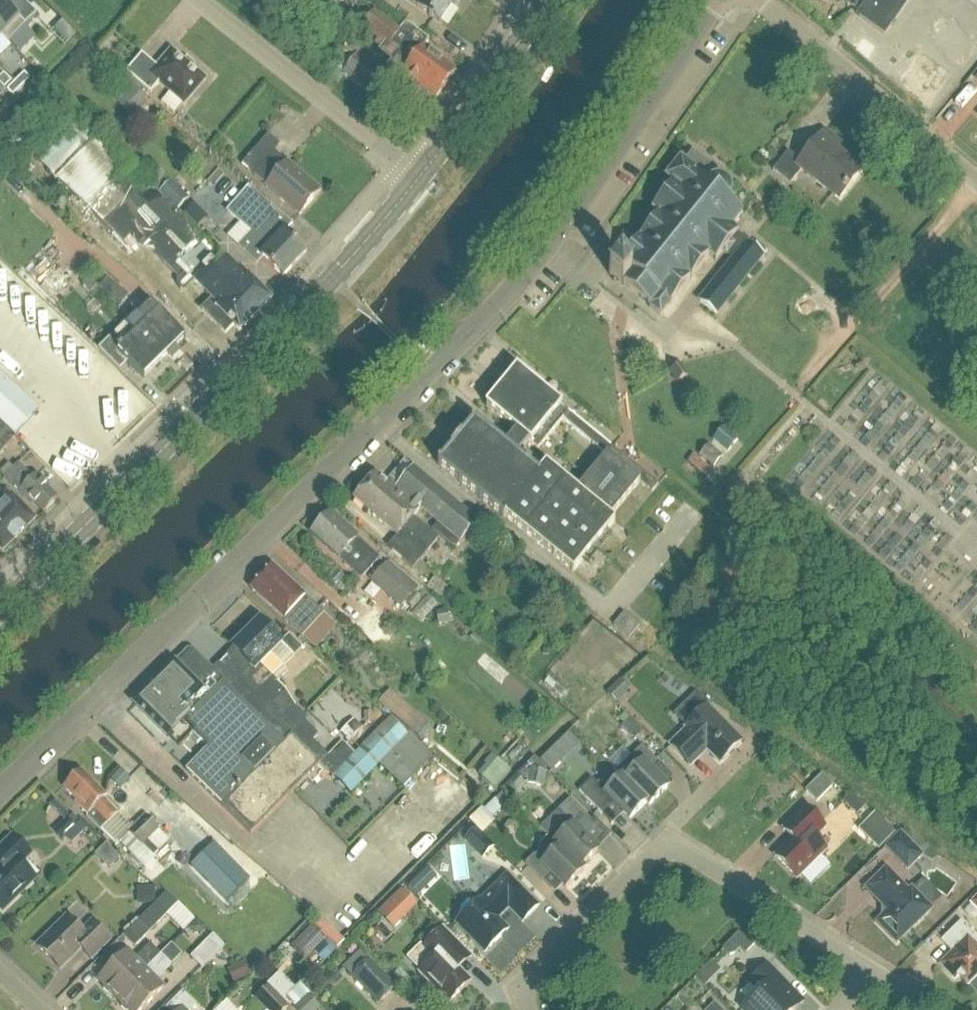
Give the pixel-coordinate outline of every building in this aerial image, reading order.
[(2,38),(1,38),(8,45),(26,28),(37,17),(21,0),(20,0),(9,11),(0,2),(0,36),(2,38)] [(458,0),(421,0),(415,9),(439,26),(458,0)] [(908,0),(837,0),(853,9),(847,19),(885,41),(908,0)] [(400,32),(375,13),(362,30),(377,42),(373,47),(380,52),(379,53),(391,63),(386,69),(399,79),(418,93),(420,90),(436,101),(456,74),(424,50),(430,43),(406,25),(400,32)] [(379,103),(393,83),(358,58),(360,54),(348,45),(330,68),(379,103)] [(142,57),(127,75),(151,96),(160,85),(184,106),(205,82),(172,53),(157,70),(142,57)] [(25,76),(16,84),(22,90),(30,82),(25,76)] [(2,92),(8,85),(1,78),(0,79),(0,90),(2,92)] [(13,99),(22,90),(16,84),(7,93),(13,99)] [(136,91),(123,106),(133,115),(147,100),(136,91)] [(71,128),(34,164),(81,213),(118,177),(71,128)] [(861,173),(836,152),(839,148),(823,135),(800,164),(796,161),(795,162),(788,156),(789,155),(788,154),(773,173),(790,187),(804,169),(814,177),(812,180),(838,201),(861,173)] [(287,164),(275,154),(254,177),(266,188),(300,217),(321,193),(287,164)] [(733,261),(699,303),(715,316),(763,258),(747,245),(748,243),(731,229),(742,215),(741,213),(740,214),(728,204),(730,202),(731,200),(731,199),(731,198),(731,195),(731,193),(731,190),(730,189),(729,187),(728,186),(726,184),(724,183),(722,182),(720,181),(718,181),(716,181),(714,182),(712,182),(711,183),(709,184),(708,185),(707,187),(700,182),(710,169),(692,155),(685,165),(680,161),(664,180),(666,181),(659,188),(662,191),(655,200),(659,203),(653,210),(652,210),(651,212),(658,217),(640,240),(639,239),(637,241),(638,242),(621,264),(620,263),(619,264),(618,264),(607,277),(638,301),(640,302),(640,301),(647,307),(648,308),(648,309),(660,319),(670,306),(672,304),(671,304),(689,282),(689,283),(691,280),(690,280),(708,258),(715,263),(716,261),(715,261),(721,253),(726,257),(726,256),(733,261)] [(271,303),(266,298),(248,279),(246,281),(220,255),(218,258),(180,219),(152,191),(131,171),(90,211),(133,254),(137,250),(146,241),(162,249),(156,255),(177,276),(189,265),(190,263),(198,270),(201,268),(204,271),(192,283),(217,308),(207,318),(225,336),(233,328),(239,335),(253,321),(253,322),(271,303)] [(213,201),(221,209),(240,188),(225,174),(216,184),(224,190),(213,201)] [(161,195),(178,212),(190,201),(172,183),(161,195)] [(251,237),(239,250),(256,265),(261,260),(282,280),(306,254),(284,235),(291,227),(248,190),(227,214),(240,226),(251,237)] [(197,204),(182,209),(188,226),(204,221),(197,204)] [(52,268),(44,259),(27,276),(52,302),(78,277),(61,259),(52,268)] [(120,295),(113,303),(119,308),(126,300),(120,295)] [(21,324),(37,329),(44,307),(29,302),(21,324)] [(136,337),(162,364),(186,341),(160,314),(159,315),(152,307),(137,321),(145,328),(136,337)] [(137,357),(126,346),(116,336),(99,353),(120,374),(128,366),(137,357)] [(144,382),(162,364),(136,337),(126,346),(137,357),(128,366),(144,382)] [(606,458),(612,450),(561,408),(562,408),(517,370),(485,408),(516,433),(505,447),(518,458),(528,445),(538,453),(563,422),(606,458)] [(14,439),(36,416),(0,383),(0,426),(14,439)] [(526,465),(518,458),(505,447),(474,422),(437,467),(503,521),(505,519),(573,575),(615,524),(610,520),(577,493),(545,467),(538,475),(529,468),(531,466),(527,464),(526,465)] [(14,442),(0,429),(0,457),(14,442)] [(724,430),(713,442),(727,454),(737,442),(724,430)] [(708,447),(699,457),(713,469),(722,459),(708,447)] [(577,493),(610,520),(639,485),(651,495),(658,488),(612,450),(606,458),(577,493)] [(32,480),(19,466),(4,480),(32,509),(34,506),(44,516),(59,502),(49,492),(50,490),(37,477),(32,480)] [(470,517),(417,467),(395,491),(391,487),(389,490),(375,478),(354,502),(396,538),(387,549),(413,571),(439,542),(414,520),(423,511),(437,524),(432,530),(454,551),(480,524),(478,522),(477,523),(471,518),(472,517),(471,515),(470,517)] [(36,523),(6,493),(0,500),(0,553),(3,556),(36,523)] [(346,531),(329,516),(311,536),(339,561),(361,581),(379,562),(357,542),(357,541),(354,538),(354,534),(349,530),(346,531)] [(386,564),(368,583),(387,600),(404,582),(386,564)] [(303,639),(323,616),(272,570),(252,592),(303,639)] [(414,596),(406,604),(412,610),(420,602),(414,596)] [(446,613),(437,615),(439,628),(448,626),(446,613)] [(613,628),(629,640),(638,628),(623,615),(613,628)] [(260,625),(233,652),(249,669),(238,679),(254,695),(257,693),(271,679),(277,686),(288,675),(283,671),(294,660),(282,648),(260,625)] [(174,666),(134,706),(168,740),(169,739),(179,749),(193,735),(208,750),(185,773),(186,774),(250,839),(320,769),(302,751),(315,738),(318,740),(305,726),(308,723),(296,711),(295,712),(288,706),(290,704),(290,702),(284,696),(286,694),(277,686),(271,679),(257,693),(254,695),(238,679),(226,666),(215,677),(193,654),(188,653),(175,666),(174,665),(174,666)] [(620,683),(607,694),(615,703),(628,692),(620,683)] [(414,741),(427,726),(388,692),(376,707),(414,741)] [(720,765),(741,744),(707,709),(685,730),(687,731),(670,748),(690,768),(707,752),(720,765)] [(629,719),(621,727),(626,733),(634,725),(629,719)] [(337,777),(333,781),(349,797),(379,767),(403,789),(431,760),(407,737),(406,738),(387,720),(353,756),(341,744),(327,758),(326,759),(322,763),(337,777)] [(566,733),(538,761),(550,773),(578,745),(566,733)] [(642,748),(616,773),(622,779),(625,782),(647,805),(650,808),(650,807),(667,791),(650,774),(659,765),(642,748)] [(474,776),(492,792),(508,774),(490,758),(474,776)] [(534,760),(516,778),(523,785),(543,788),(546,772),(534,760)] [(107,801),(82,775),(80,777),(77,777),(73,781),(73,784),(65,792),(78,805),(78,807),(89,819),(87,820),(101,835),(118,817),(104,803),(107,801)] [(592,781),(579,793),(601,816),(613,804),(630,822),(647,805),(625,782),(622,779),(612,789),(603,781),(597,787),(592,781)] [(837,793),(824,779),(810,793),(823,806),(837,793)] [(509,785),(502,792),(510,800),(517,793),(509,785)] [(842,805),(855,818),(865,809),(848,798),(842,805)] [(580,870),(581,870),(597,854),(580,836),(592,825),(570,802),(541,831),(559,850),(560,849),(580,870)] [(796,881),(827,851),(815,839),(825,829),(806,810),(783,832),(792,842),(775,859),(796,881)] [(877,850),(893,834),(878,818),(873,822),(878,827),(866,839),(877,850)] [(128,835),(118,845),(143,871),(153,861),(153,860),(170,843),(159,832),(145,819),(128,835)] [(67,821),(55,832),(62,840),(74,829),(67,821)] [(480,861),(493,848),(476,830),(463,843),(480,861)] [(906,873),(922,858),(899,834),(883,850),(906,873)] [(36,882),(22,867),(32,857),(13,839),(0,852),(0,868),(2,870),(0,872),(0,910),(4,914),(36,882)] [(92,855),(104,869),(116,860),(104,846),(92,855)] [(215,847),(191,869),(227,905),(250,883),(215,847)] [(584,873),(581,870),(580,870),(560,849),(559,850),(550,859),(543,852),(536,859),(534,857),(525,865),(542,883),(551,874),(566,890),(584,873)] [(909,894),(886,871),(866,891),(888,914),(877,925),(897,945),(931,911),(911,891),(909,894)] [(538,909),(507,878),(480,904),(479,903),(456,925),(485,955),(508,932),(497,921),(509,910),(523,924),(538,909)] [(417,879),(407,889),(417,898),(426,889),(417,879)] [(154,890),(143,890),(144,905),(154,905),(154,890)] [(404,895),(393,907),(404,918),(416,907),(404,895)] [(156,929),(177,907),(166,896),(144,918),(156,929)] [(968,906),(976,915),(976,897),(968,906)] [(82,934),(67,919),(37,948),(60,971),(80,951),(90,961),(90,962),(110,943),(92,924),(82,934)] [(961,924),(942,943),(956,958),(943,971),(954,982),(957,979),(968,989),(970,987),(976,994),(976,940),(961,924)] [(312,928),(290,950),(306,966),(328,943),(312,928)] [(442,932),(423,950),(433,960),(419,974),(449,1005),(471,984),(458,971),(469,960),(462,952),(442,932)] [(755,946),(739,936),(724,951),(730,957),(734,956),(740,950),(746,955),(755,946)] [(202,971),(224,950),(213,938),(191,960),(202,971)] [(117,1002),(162,958),(150,947),(135,962),(127,954),(98,983),(103,987),(103,991),(108,996),(112,996),(117,1002)] [(117,1002),(121,1006),(121,1009),(144,1009),(164,991),(156,983),(171,968),(162,958),(117,1002)] [(377,1007),(395,990),(368,962),(350,980),(377,1007)] [(244,965),(233,970),(239,982),(250,977),(244,965)] [(706,965),(692,980),(701,988),(714,972),(706,965)] [(803,1004),(767,967),(750,984),(760,993),(743,1009),(797,1009),(803,1004)] [(289,1009),(269,988),(256,1001),(265,1009),(289,1009)] [(198,1008),(185,994),(168,1009),(196,1009),(198,1008)] [(295,1009),(320,1009),(308,998),(295,1009)]
